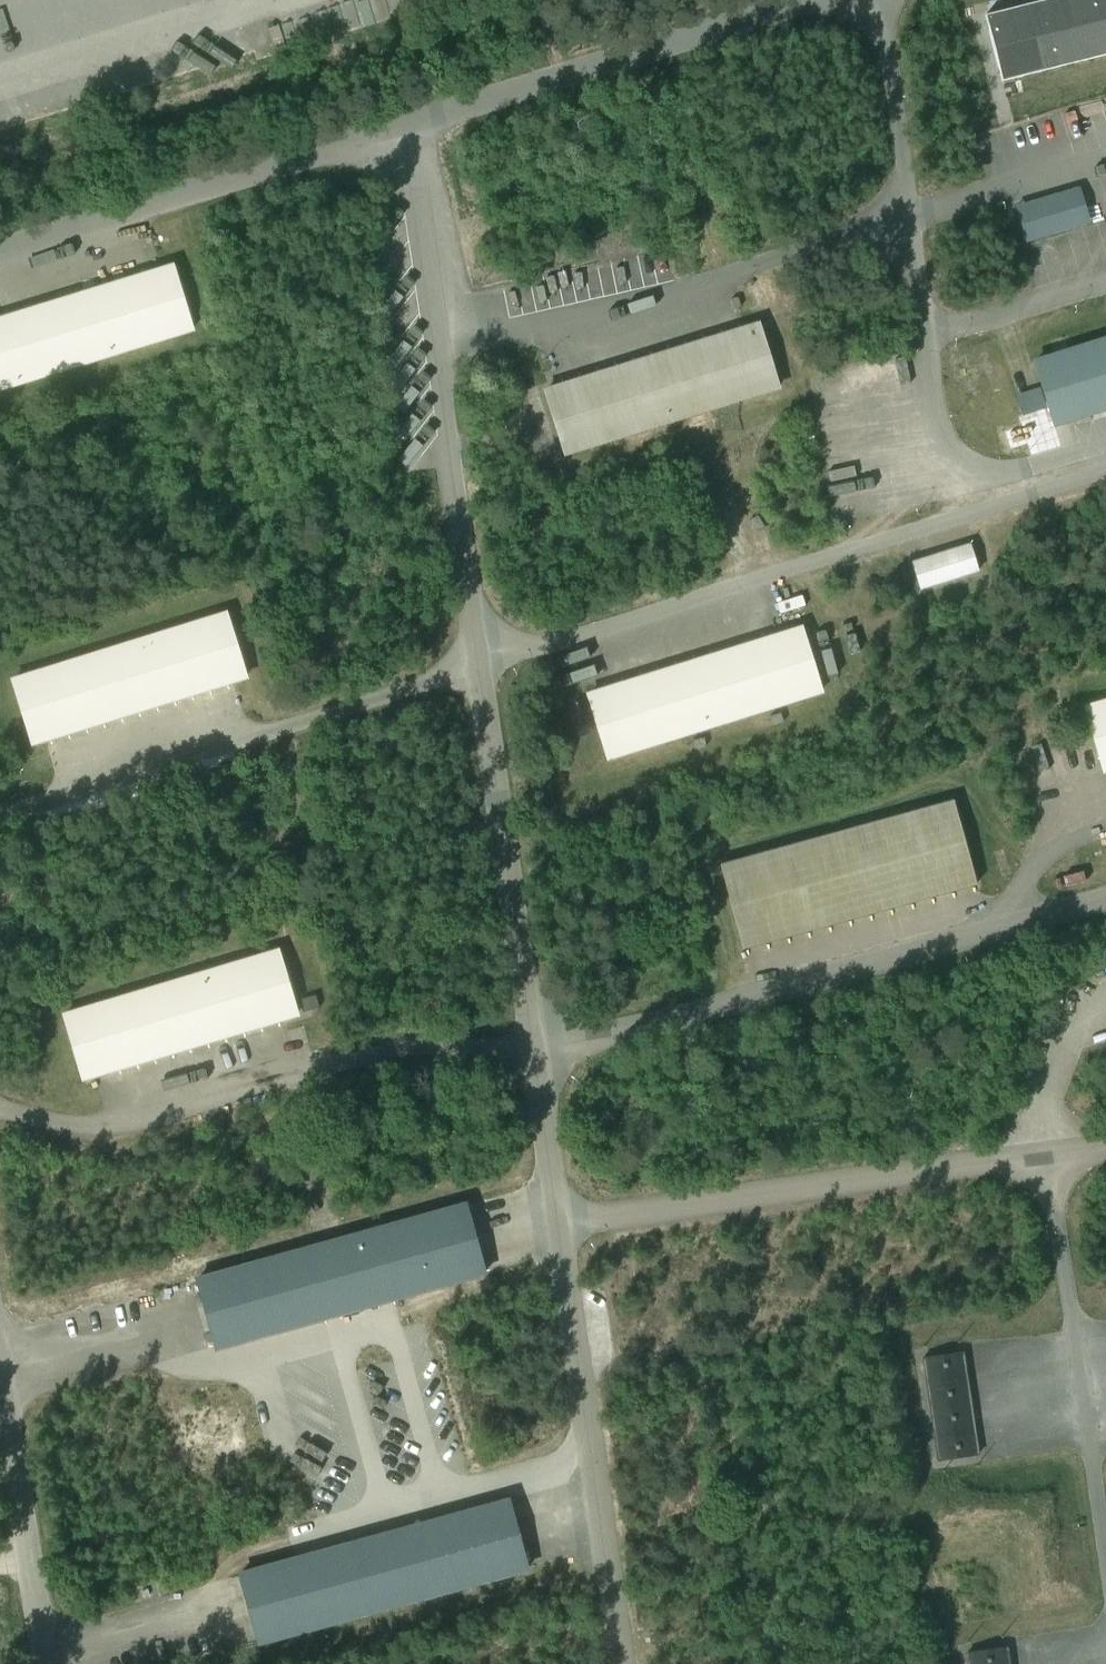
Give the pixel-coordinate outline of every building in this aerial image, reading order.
[(1000,83),(1105,56),(1105,0),(1050,0),(984,17),(1000,83)] [(101,289),(0,320),(0,389),(191,331),(171,268),(101,289)] [(544,393),(564,455),(777,389),(757,326),(544,393)] [(1053,426),(1105,409),(1105,340),(1033,363),(1053,426)] [(969,543),(912,561),(920,590),(979,572),(969,543)] [(31,744),(232,682),(244,678),(225,615),(12,681),(31,744)] [(800,630),(599,692),(587,696),(606,759),(819,692),(800,630)] [(1090,728),(1102,772),(1105,771),(1105,702),(1084,708),(1090,728)] [(718,866),(741,950),(975,885),(952,802),(718,866)] [(63,1016),(82,1079),(295,1015),(277,952),(63,1016)] [(298,1001),(302,1013),(310,1011),(318,1009),(314,996),(298,1001)] [(196,1280),(214,1348),(483,1274),(464,1206),(196,1280)] [(976,1456),(973,1430),(961,1352),(922,1358),(937,1461),(976,1456)] [(238,1575),(257,1643),(525,1569),(507,1501),(238,1575)] [(1005,1647),(966,1653),(967,1663),(1007,1663),(1005,1647)]
